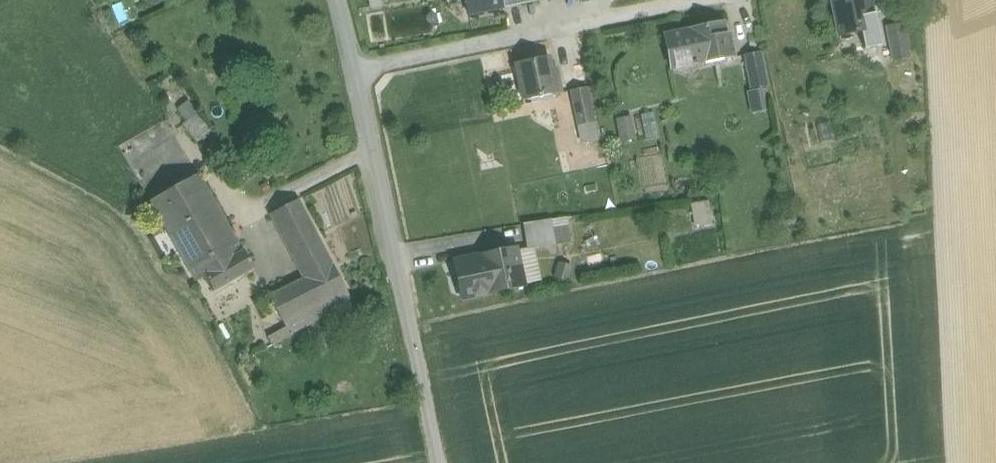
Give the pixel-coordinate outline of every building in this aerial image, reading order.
[(468,15),(504,7),(503,0),(465,0),(468,15)] [(830,0),(839,38),(876,29),(869,0),(832,0),(830,0)] [(889,12),(874,15),(880,48),(895,45),(897,61),(914,58),(908,23),(892,25),(889,12)] [(723,22),(690,29),(690,31),(664,36),(671,69),(697,64),(697,66),(729,59),(728,59),(736,58),(732,43),(727,44),(723,22)] [(763,53),(749,54),(755,112),(769,110),(763,53)] [(547,57),(515,64),(523,101),(561,93),(558,78),(552,79),(547,57)] [(586,87),(571,90),(578,125),(593,122),(586,87)] [(190,126),(202,120),(193,102),(181,108),(190,126)] [(651,114),(636,117),(643,152),(658,149),(651,114)] [(631,118),(616,121),(621,142),(636,139),(631,118)] [(593,122),(578,125),(582,145),(591,143),(596,142),(593,122)] [(582,145),(581,145),(585,165),(595,163),(591,143),(582,145)] [(244,249),(203,177),(151,206),(194,282),(205,276),(203,273),(235,255),(244,249)] [(287,241),(313,226),(298,199),(271,212),(287,241)] [(716,225),(712,200),(694,203),(699,228),(716,225)] [(552,220),(523,224),(527,251),(556,246),(553,228),(552,220)] [(553,228),(556,246),(571,244),(567,225),(553,228)] [(306,278),(333,265),(313,226),(287,241),(306,278)] [(203,273),(205,276),(213,292),(257,268),(247,249),(244,249),(235,255),(203,273)] [(517,249),(481,257),(481,256),(458,261),(466,299),(489,294),(525,286),(520,261),(517,249)] [(520,261),(525,286),(539,283),(534,257),(520,261)] [(306,278),(269,296),(283,323),(346,291),(333,265),(306,278)] [(572,268),(558,265),(555,276),(569,281),(572,268)] [(352,302),(346,291),(283,323),(286,327),(291,335),(352,302)] [(273,346),(291,335),(286,327),(268,336),(273,346)]
